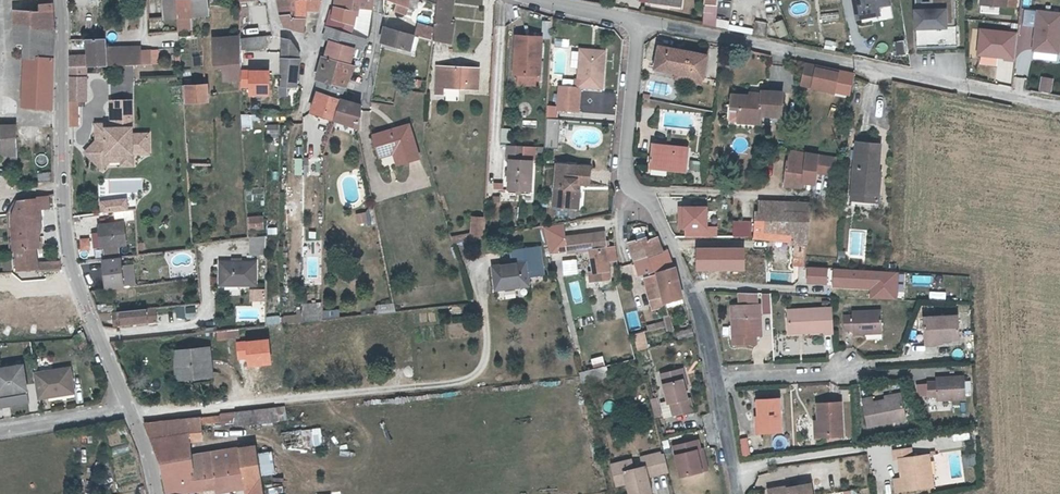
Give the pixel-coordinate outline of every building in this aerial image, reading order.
[(148,18),(164,17),(163,0),(148,0),(148,18)] [(164,17),(180,16),(179,0),(163,0),(164,17)] [(180,16),(192,16),(192,12),(191,8),(190,0),(179,0),(180,16)] [(208,15),(211,15),(210,6),(210,0),(190,0),(191,8),(192,12),(192,16),(208,15)] [(303,1),(303,0),(280,0),(282,15),(287,15),(287,1),(303,1)] [(303,1),(287,1),(287,15),(282,15),(287,26),(301,30),(304,30),(304,20),(304,8),(319,9),(321,0),(303,0),(303,1)] [(356,11),(357,5),(351,4),(351,0),(336,0),(335,5),(356,11)] [(399,2),(397,8),(412,13),(414,6),(409,4),(410,0),(393,0),(399,2)] [(450,0),(440,0),(440,3),(437,26),(437,27),(436,37),(446,38),(450,0)] [(446,38),(454,39),(456,21),(453,21),(455,0),(450,0),(446,38)] [(871,16),(869,8),(877,6),(890,4),(890,0),(855,0),(858,18),(871,16)] [(955,45),(954,0),(912,0),(914,46),(955,45)] [(17,8),(16,23),(16,25),(53,27),(53,24),(52,1),(40,1),(39,8),(17,8)] [(719,4),(707,3),(706,17),(718,18),(719,4)] [(334,15),(330,14),(329,13),(325,25),(330,26),(349,33),(353,23),(353,22),(356,11),(335,5),(335,9),(334,15)] [(372,15),(373,7),(360,6),(359,12),(372,15)] [(869,8),(871,16),(879,15),(877,6),(869,8)] [(319,9),(304,8),(304,20),(317,20),(319,9)] [(1059,53),(1059,10),(1021,8),(1016,74),(1029,75),(1030,51),(1059,53)] [(208,15),(192,16),(193,36),(205,35),(208,35),(208,20),(208,15)] [(777,37),(787,34),(782,18),(773,21),(777,37)] [(716,19),(714,25),(763,37),(766,22),(756,20),(754,28),(716,19)] [(16,41),(29,41),(36,41),(36,54),(29,54),(27,54),(22,104),(51,105),(51,89),(51,63),(51,60),(51,53),(53,30),(53,29),(53,27),(16,25),(16,23),(14,22),(16,41)] [(436,39),(436,37),(437,27),(421,23),(418,35),(436,39)] [(355,47),(362,49),(366,38),(349,33),(330,26),(327,38),(355,47)] [(414,34),(386,26),(382,35),(381,40),(410,48),(414,34)] [(522,53),(521,72),(540,73),(543,73),(546,35),(520,34),(519,53),(522,53)] [(239,38),(241,51),(266,49),(266,36),(239,38)] [(106,50),(106,47),(106,40),(106,37),(88,37),(88,54),(88,64),(107,64),(106,50)] [(287,85),(296,85),(296,83),(299,56),(297,47),(291,39),(284,37),(281,94),(287,94),(287,85)] [(223,81),(241,81),(241,71),(241,64),(241,51),(239,38),(212,39),(212,67),(223,66),(223,81)] [(327,38),(322,56),(351,64),(355,47),(327,38)] [(824,48),(832,49),(833,41),(824,40),(824,48)] [(675,70),(700,75),(702,76),(706,55),(658,45),(654,66),(675,70)] [(123,64),(123,46),(106,47),(106,50),(107,64),(123,64)] [(140,46),(123,46),(123,64),(141,64),(140,51),(140,46)] [(606,49),(581,47),(578,77),(576,77),(575,85),(580,86),(603,87),(606,49)] [(140,51),(141,64),(158,63),(157,50),(140,51)] [(1016,51),(1006,50),(1004,66),(1014,67),(1016,51)] [(88,64),(88,54),(69,55),(69,65),(86,64),(88,64)] [(322,56),(321,56),(317,76),(331,81),(348,86),(355,66),(351,64),(322,56)] [(839,66),(806,60),(802,80),(835,87),(839,66)] [(86,64),(69,65),(69,126),(78,126),(78,102),(86,102),(86,64)] [(446,80),(446,85),(478,88),(480,68),(440,65),(439,79),(446,80)] [(1003,66),(1001,82),(1012,85),(1014,67),(1004,66),(1003,66)] [(249,70),(241,71),(241,81),(241,87),(250,87),(250,95),(268,95),(268,72),(249,72),(249,70)] [(700,75),(675,70),(674,76),(699,81),(700,75)] [(539,83),(540,73),(521,72),(521,82),(539,83)] [(1051,91),(1052,76),(1039,76),(1039,90),(1051,91)] [(345,93),(348,86),(331,81),(318,77),(317,84),(345,93)] [(342,99),(345,93),(317,84),(317,91),(342,99)] [(575,85),(561,84),(559,108),(578,109),(580,86),(575,85)] [(184,86),(185,103),(207,102),(207,86),(184,86)] [(336,119),(342,99),(317,91),(311,111),(336,119)] [(750,118),(762,119),(762,115),(782,116),(783,91),(763,91),(763,93),(760,93),(760,97),(751,97),(733,96),(733,108),(739,108),(739,112),(739,115),(750,116),(750,118)] [(336,119),(359,126),(360,105),(342,99),(336,119)] [(132,100),(111,101),(112,128),(97,128),(97,141),(86,153),(98,164),(107,154),(122,154),(122,160),(122,165),(133,165),(133,153),(133,134),(132,100)] [(550,105),(549,117),(558,117),(559,117),(560,111),(556,111),(557,106),(550,105)] [(256,129),(256,114),(241,114),(241,128),(256,129)] [(558,117),(549,117),(548,135),(557,136),(558,117)] [(410,123),(374,133),(379,148),(393,144),(395,150),(398,163),(420,157),(410,123)] [(266,137),(279,137),(278,124),(266,124),(266,137)] [(4,125),(1,145),(17,144),(16,125),(4,125)] [(133,134),(133,153),(150,153),(149,134),(133,134)] [(246,139),(245,150),(253,151),(253,140),(246,139)] [(852,190),(879,192),(880,175),(878,175),(880,143),(856,141),(852,190)] [(17,144),(1,145),(1,153),(18,153),(17,144)] [(393,144),(379,148),(380,154),(395,150),(393,144)] [(511,159),(509,188),(532,189),(534,160),(525,159),(526,145),(508,144),(507,158),(511,159)] [(654,145),(652,166),(685,170),(687,148),(654,145)] [(787,179),(803,181),(804,181),(805,169),(815,170),(817,154),(791,150),(790,161),(788,161),(787,179)] [(107,154),(98,164),(103,169),(110,161),(122,160),(122,154),(107,154)] [(320,155),(303,155),(303,172),(320,172),(320,155)] [(581,182),(582,163),(559,161),(554,203),(576,205),(578,186),(579,182),(581,182)] [(582,163),(581,182),(591,183),(593,164),(582,163)] [(51,181),(53,173),(40,171),(39,179),(51,181)] [(294,178),(283,181),(286,193),(297,190),(294,178)] [(244,188),(245,201),(255,200),(255,194),(264,194),(264,187),(244,188)] [(879,192),(852,190),(852,198),(878,200),(879,192)] [(39,269),(62,268),(61,260),(39,261),(37,246),(40,246),(39,225),(42,225),(40,206),(50,205),(49,193),(38,195),(38,196),(22,198),(16,212),(17,225),(13,226),(14,248),(19,248),(19,268),(39,267),(39,269)] [(122,199),(103,202),(104,212),(123,210),(123,207),(122,199)] [(794,227),(794,237),(793,242),(796,242),(796,266),(808,266),(810,211),(784,210),(785,201),(773,200),(761,200),(760,210),(757,210),(756,233),(756,236),(768,236),(768,226),(794,227)] [(810,202),(785,201),(784,210),(810,211),(810,202)] [(710,230),(709,204),(678,205),(678,231),(710,230)] [(519,218),(519,206),(510,206),(510,218),(519,218)] [(358,226),(370,222),(366,210),(354,214),(358,226)] [(264,215),(247,215),(248,229),(264,229),(264,215)] [(471,233),(472,233),(482,233),(483,218),(473,219),(471,232),(471,233)] [(93,244),(104,243),(105,253),(119,252),(118,242),(125,242),(124,220),(99,221),(100,228),(92,229),(93,244)] [(750,237),(750,221),(721,221),(721,238),(750,237)] [(768,236),(794,237),(794,227),(768,226),(768,236)] [(453,235),(455,242),(473,238),(472,233),(471,233),(471,232),(453,235)] [(606,246),(605,240),(604,234),(565,240),(567,254),(590,251),(593,270),(589,271),(590,280),(602,278),(609,276),(610,274),(607,259),(617,256),(614,245),(609,246),(606,246)] [(251,251),(266,250),(265,235),(249,237),(251,251)] [(635,260),(660,251),(657,238),(656,237),(646,240),(645,236),(628,241),(635,260)] [(80,253),(90,253),(89,240),(79,241),(80,253)] [(541,245),(524,248),(526,261),(513,262),(494,265),(497,289),(529,284),(528,276),(544,273),(541,245)] [(526,261),(524,248),(511,250),(513,262),(526,261)] [(663,271),(673,268),(667,251),(667,249),(660,251),(635,260),(639,272),(656,268),(657,272),(659,272),(663,271)] [(108,257),(103,258),(104,268),(106,287),(115,286),(124,285),(122,264),(121,255),(108,257)] [(256,261),(221,261),(221,283),(256,283),(256,261)] [(133,263),(122,264),(124,285),(135,283),(133,263)] [(659,272),(657,272),(660,283),(660,284),(662,294),(663,298),(665,302),(665,303),(683,298),(675,270),(675,268),(673,268),(663,271),(659,272)] [(805,271),(802,294),(811,294),(813,272),(805,271)] [(648,286),(660,283),(657,272),(645,276),(648,286)] [(660,284),(660,283),(648,286),(650,297),(662,294),(660,284)] [(265,300),(264,287),(249,288),(250,301),(265,300)] [(740,304),(758,303),(758,292),(739,292),(740,304)] [(303,322),(322,320),(321,302),(301,303),(303,322)] [(395,311),(394,302),(377,304),(378,313),(395,311)] [(468,303),(452,304),(453,312),(461,312),(469,311),(468,303)] [(740,336),(734,336),(734,345),(758,343),(758,336),(763,336),(761,303),(758,303),(740,304),(738,304),(740,336)] [(148,306),(114,310),(115,323),(149,319),(148,306)] [(834,332),(833,306),(789,308),(790,332),(825,330),(825,333),(834,332)] [(185,310),(188,320),(197,317),(194,308),(185,310)] [(323,310),(323,318),(340,317),(339,309),(323,310)] [(845,330),(853,329),(853,333),(883,332),(883,309),(853,310),(853,314),(844,314),(845,330)] [(110,310),(99,311),(102,318),(111,318),(110,310)] [(670,317),(653,321),(651,313),(645,314),(650,333),(673,328),(670,317)] [(300,314),(266,316),(267,325),(300,323),(300,314)] [(925,340),(950,338),(960,338),(958,315),(924,317),(925,340)] [(232,335),(231,328),(218,329),(219,336),(232,335)] [(692,329),(679,331),(680,338),(693,336),(692,329)] [(87,340),(84,331),(76,335),(79,343),(87,340)] [(633,333),(636,347),(647,346),(645,331),(633,333)] [(249,366),(270,363),(268,340),(238,343),(240,358),(248,357),(249,366)] [(210,346),(176,350),(178,372),(212,369),(210,346)] [(0,370),(0,392),(18,390),(18,392),(29,390),(26,366),(0,370)] [(610,377),(607,366),(580,375),(582,384),(610,377)] [(72,368),(37,374),(40,398),(59,395),(59,394),(75,391),(72,368)] [(668,401),(669,403),(671,403),(674,415),(684,412),(684,414),(694,411),(691,397),(688,398),(680,369),(661,374),(668,401)] [(967,397),(966,375),(936,377),(937,380),(928,381),(929,396),(937,396),(937,399),(967,397)] [(883,392),(884,397),(901,394),(899,389),(883,392)] [(901,394),(884,397),(873,400),(872,395),(862,397),(865,409),(878,407),(903,404),(901,394)] [(758,421),(781,419),(780,396),(757,397),(758,410),(758,421)] [(656,417),(661,415),(657,397),(651,398),(656,417)] [(671,403),(669,403),(668,401),(662,402),(666,417),(674,415),(671,403)] [(819,419),(820,435),(843,435),(842,401),(818,402),(819,419)] [(906,414),(903,404),(878,407),(865,409),(868,423),(906,414)] [(277,407),(220,412),(221,426),(278,422),(277,407)] [(219,424),(219,415),(204,416),(204,425),(219,424)] [(201,416),(144,422),(160,459),(191,454),(188,432),(202,430),(201,416)] [(758,421),(758,431),(781,430),(781,419),(758,421)] [(282,445),(308,443),(309,447),(322,446),(321,428),(281,431),(282,445)] [(742,457),(750,455),(747,437),(739,439),(742,457)] [(699,452),(702,451),(699,441),(676,447),(682,477),(703,472),(699,452)] [(256,444),(191,454),(194,488),(243,480),(261,477),(256,444)] [(760,444),(750,445),(751,453),(761,452),(760,444)] [(904,482),(905,488),(934,483),(933,476),(931,459),(930,453),(913,455),(911,446),(894,449),(896,458),(900,458),(901,465),(903,475),(904,482)] [(274,474),(272,451),(262,451),(263,474),(274,474)] [(699,452),(703,472),(709,470),(705,451),(702,451),(699,452)] [(962,454),(963,465),(972,465),(971,453),(962,454)] [(182,489),(194,488),(191,454),(160,459),(166,492),(182,489)] [(637,473),(635,468),(618,472),(616,473),(622,493),(623,493),(632,490),(633,493),(653,493),(651,486),(673,480),(668,462),(666,462),(665,460),(646,465),(648,470),(649,475),(638,477),(637,473)] [(904,482),(903,475),(894,477),(895,484),(896,490),(905,488),(904,482)] [(243,480),(245,493),(264,493),(261,477),(243,480)] [(812,482),(789,487),(789,488),(783,489),(782,487),(770,489),(771,493),(814,493),(812,482)]
